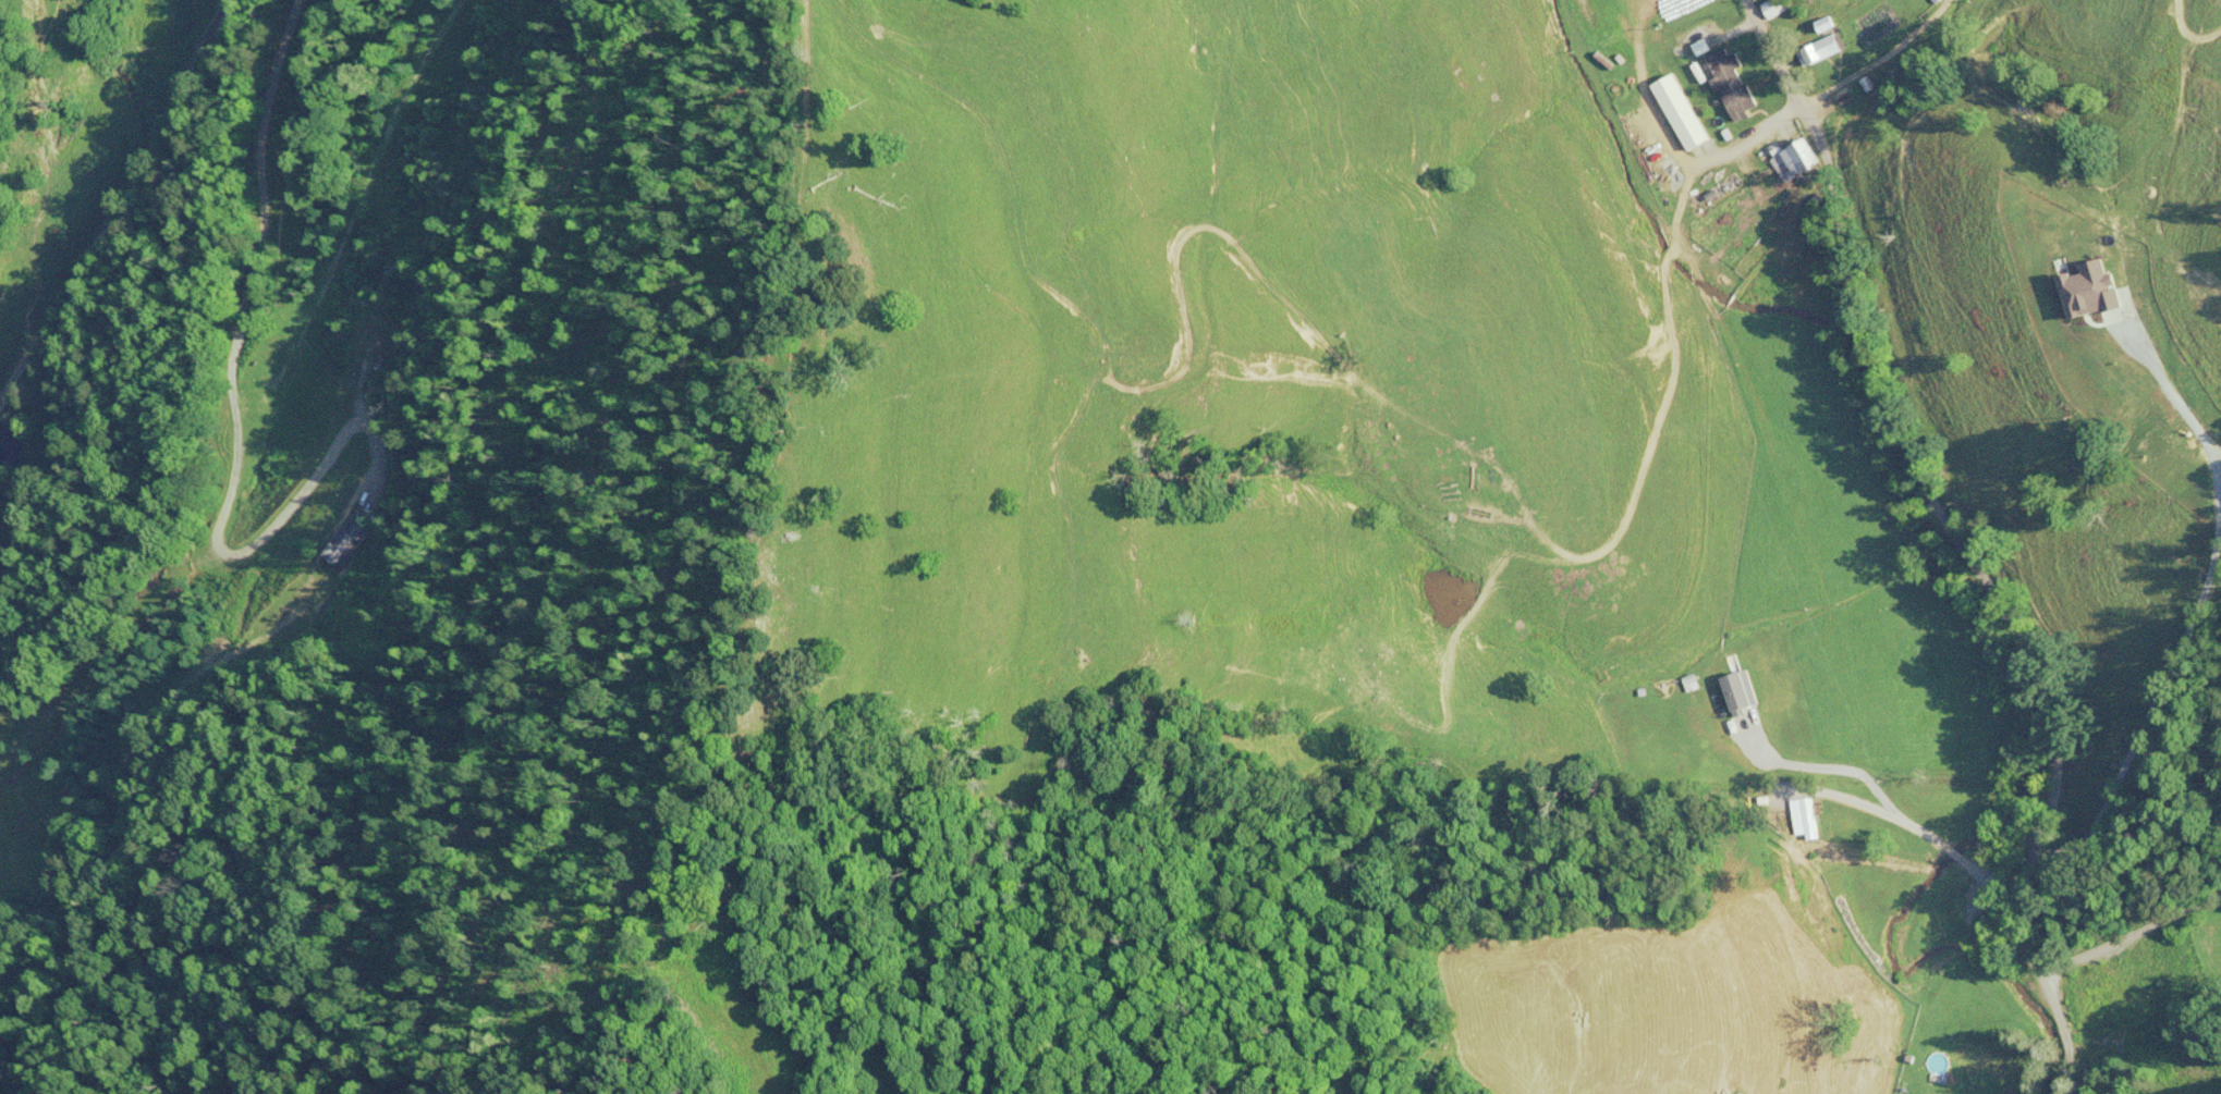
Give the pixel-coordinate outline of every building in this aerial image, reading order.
[(1780,0),(1767,0),(1758,7),(1769,21),(1786,8),(1780,0)] [(1843,48),(1832,32),(1801,54),(1813,70),(1843,48)] [(1705,60),(1719,92),(1722,91),(1736,122),(1759,112),(1740,69),(1743,67),(1737,53),(1730,56),(1727,50),(1705,60)] [(1782,186),(1820,172),(1810,144),(1772,157),(1782,186)] [(323,557),(339,568),(369,524),(353,513),(323,557)] [(1797,840),(1821,837),(1816,797),(1791,801),(1797,840)]
